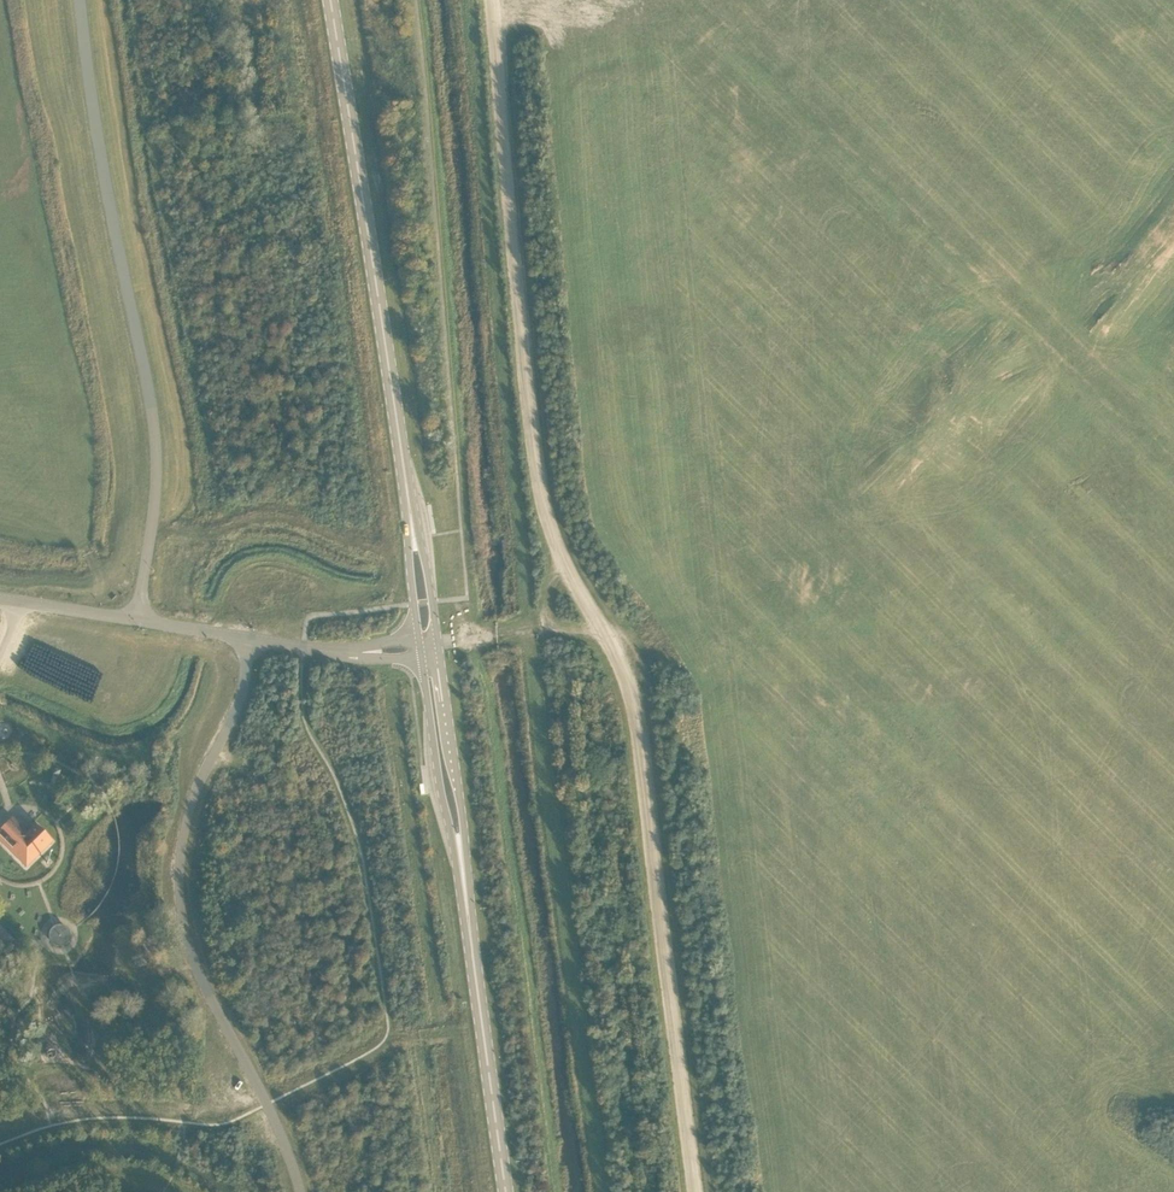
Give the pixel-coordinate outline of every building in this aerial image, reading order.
[(77,791),(81,787),(75,781),(71,785),(77,791)] [(52,841),(35,824),(26,833),(12,819),(0,831),(0,841),(3,844),(26,867),(52,841)] [(64,926),(57,925),(51,929),(48,935),(50,942),(55,947),(62,947),(68,944),(71,938),(69,931),(64,926)]
